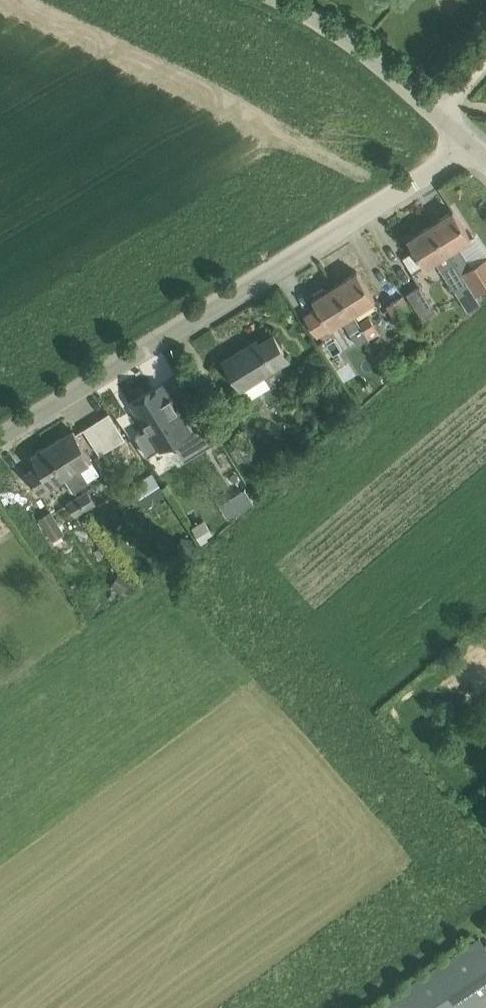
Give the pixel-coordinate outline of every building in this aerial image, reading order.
[(477,292),(485,286),(485,256),(472,264),(459,243),(471,236),(454,209),(431,223),(467,280),(475,293),(477,292)] [(454,288),(467,280),(431,223),(410,237),(417,248),(427,264),(436,258),(454,288)] [(413,272),(427,264),(417,248),(403,256),(413,272)] [(335,283),(352,310),(374,296),(357,269),(335,283)] [(359,345),(369,339),(359,321),(352,310),(335,283),(326,289),(324,286),(314,292),(316,296),(313,297),(318,305),(304,314),(317,333),(330,324),(342,317),(359,345)] [(406,291),(424,319),(437,310),(420,283),(406,291)] [(388,304),(401,325),(416,316),(402,295),(388,304)] [(369,315),(359,321),(370,338),(380,332),(369,315)] [(225,358),(241,384),(249,398),(270,385),(266,377),(281,368),(280,365),(289,359),(274,333),(248,349),(246,345),(225,358)] [(169,394),(163,384),(133,403),(148,427),(136,434),(148,454),(150,453),(150,452),(159,446),(187,429),(200,449),(216,438),(217,439),(219,438),(199,405),(197,407),(199,410),(184,419),(177,407),(178,406),(177,405),(175,406),(171,400),(174,399),(170,393),(169,394)] [(100,453),(125,437),(109,412),(108,412),(108,413),(97,419),(84,427),(100,453)] [(62,435),(47,444),(66,475),(75,488),(89,480),(80,466),(93,458),(75,429),(63,437),(62,435)] [(232,437),(250,466),(257,462),(263,470),(269,466),(246,429),(232,437)] [(66,475),(47,444),(32,453),(38,464),(26,471),(39,491),(66,475)] [(166,492),(152,471),(130,485),(144,506),(166,492)] [(220,503),(228,516),(253,500),(245,487),(220,503)] [(78,494),(78,495),(86,507),(90,513),(86,507),(95,502),(87,488),(78,494)] [(81,521),(91,515),(90,513),(86,507),(78,495),(78,494),(67,501),(75,514),(77,513),(81,521)] [(55,542),(66,536),(53,513),(41,520),(55,542)] [(190,552),(194,539),(182,536),(178,549),(190,552)] [(122,590),(129,580),(130,579),(120,572),(112,583),(122,590)] [(485,1002),(485,942),(484,943),(479,936),(372,1007),(477,1007),(485,1002)]
